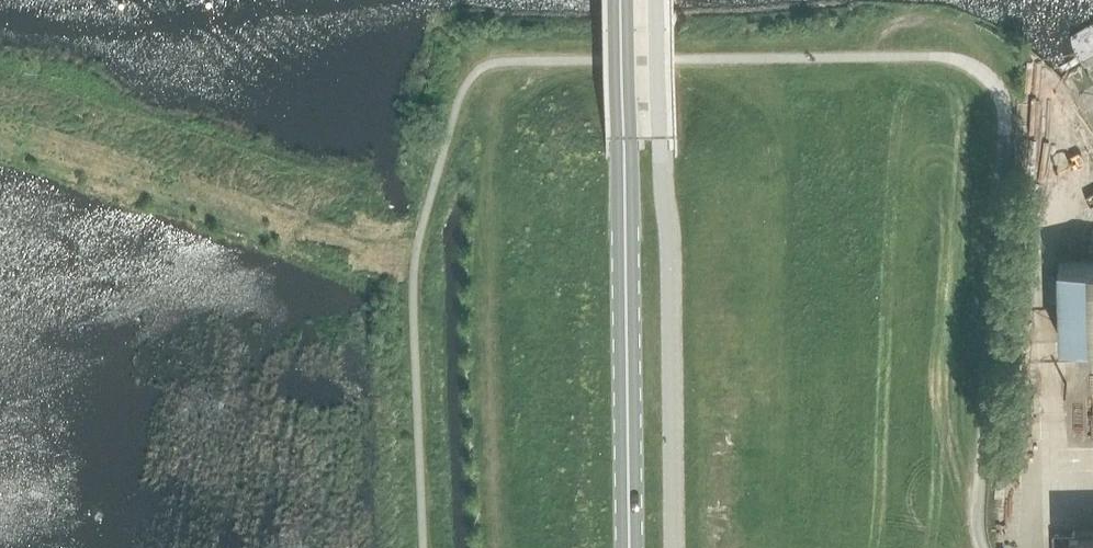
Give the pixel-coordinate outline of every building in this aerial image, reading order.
[(1057,261),(1061,342),(1092,341),(1092,259),(1057,261)] [(1072,534),(1072,536),(1053,536),(1054,547),(1092,547),(1092,533),(1072,534)]
